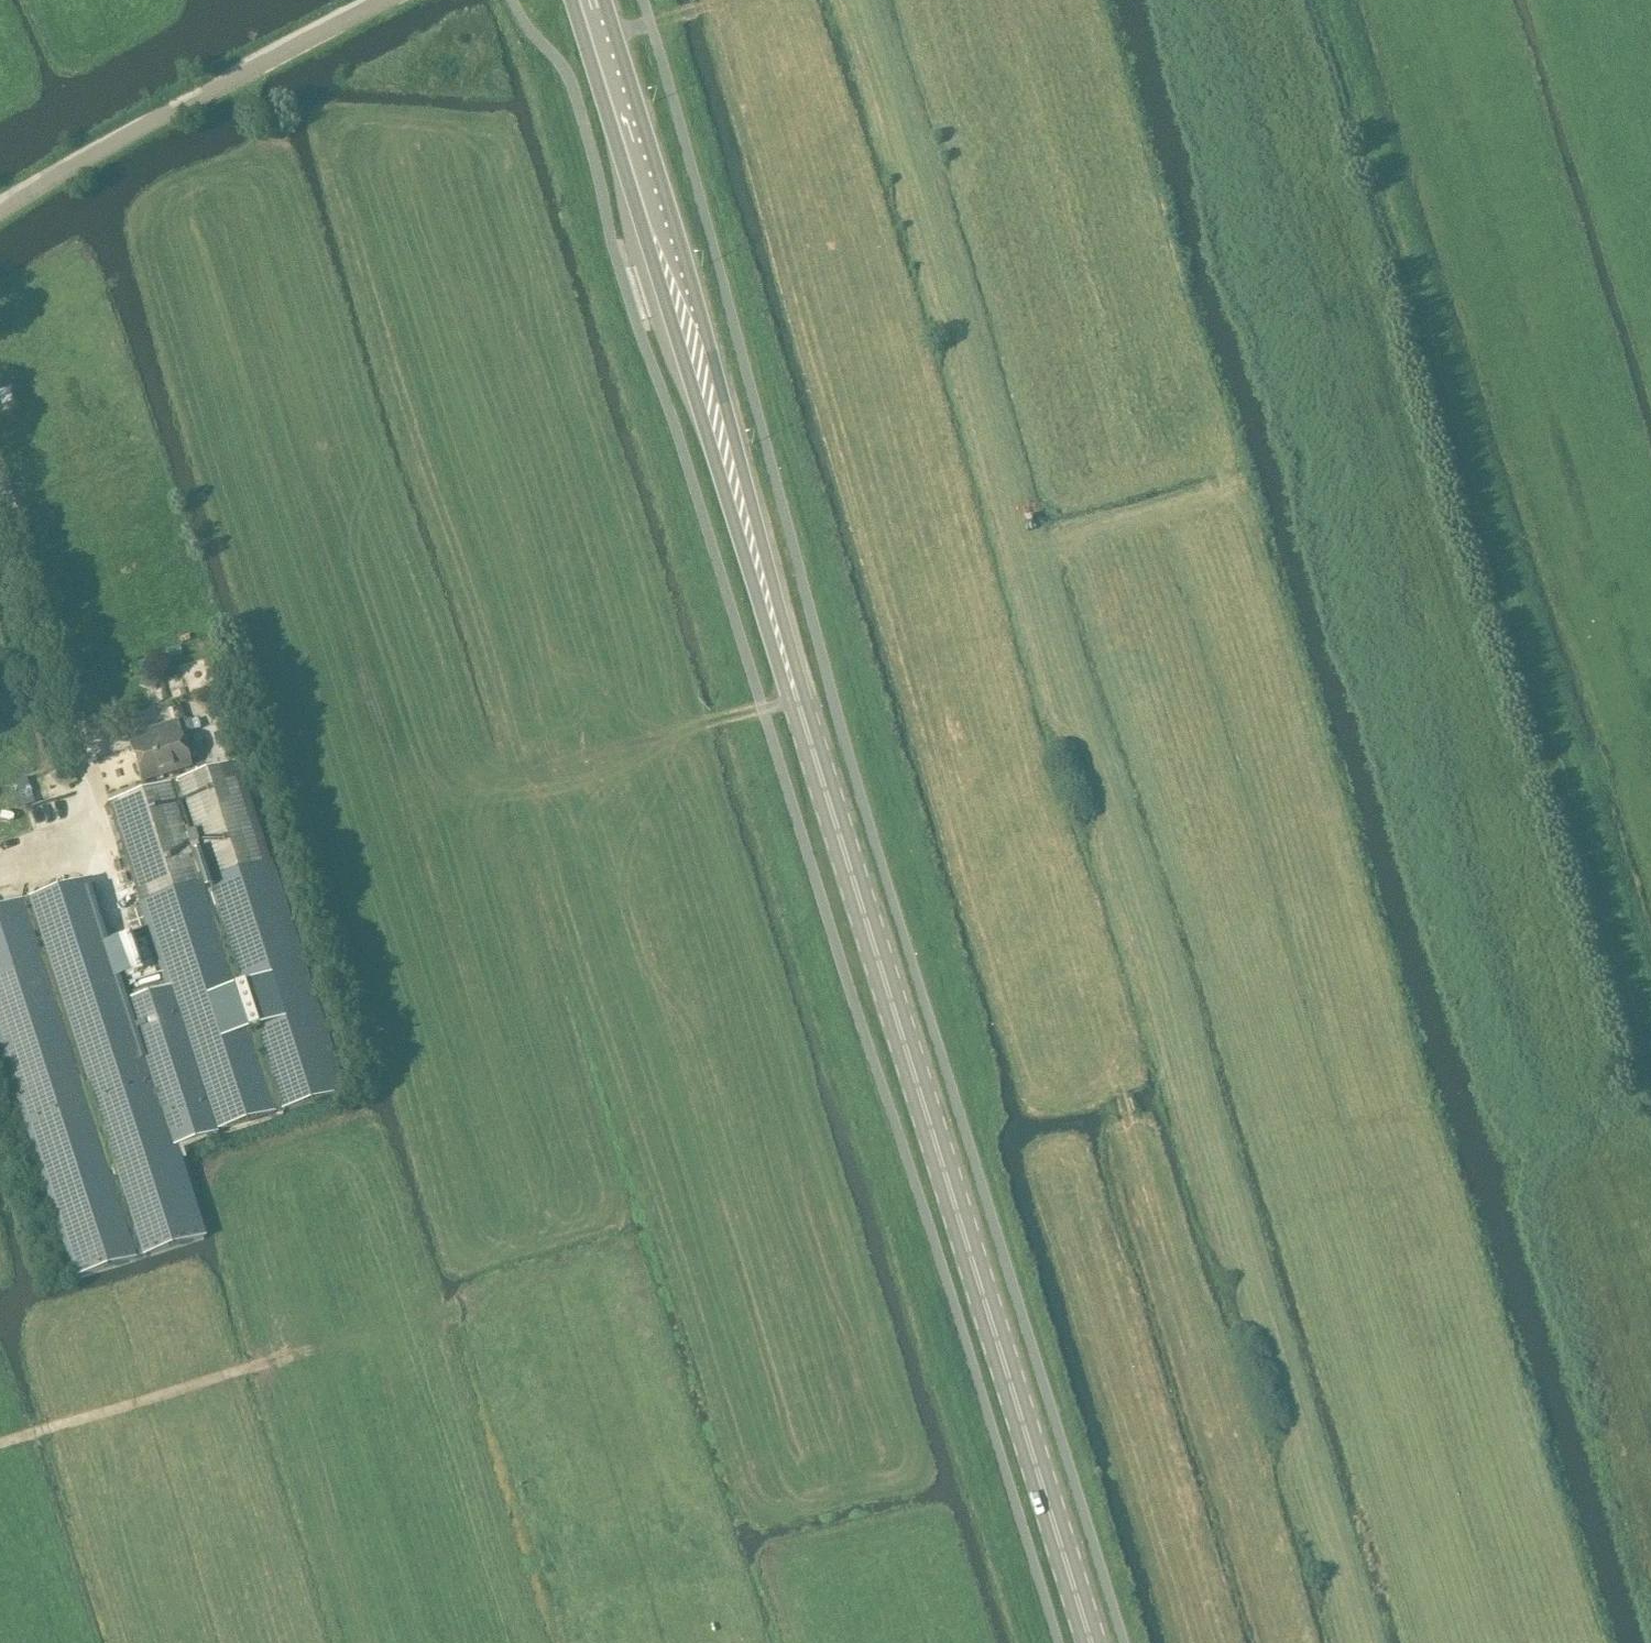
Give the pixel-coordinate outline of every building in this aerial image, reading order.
[(159,728),(162,738),(132,747),(143,782),(190,768),(177,723),(159,728)] [(111,811),(149,930),(109,943),(90,882),(0,911),(0,1044),(74,1279),(205,1238),(176,1146),(343,1093),(239,764),(109,805),(111,811)] [(26,779),(17,782),(18,785),(21,794),(30,791),(27,782),(26,779)]
